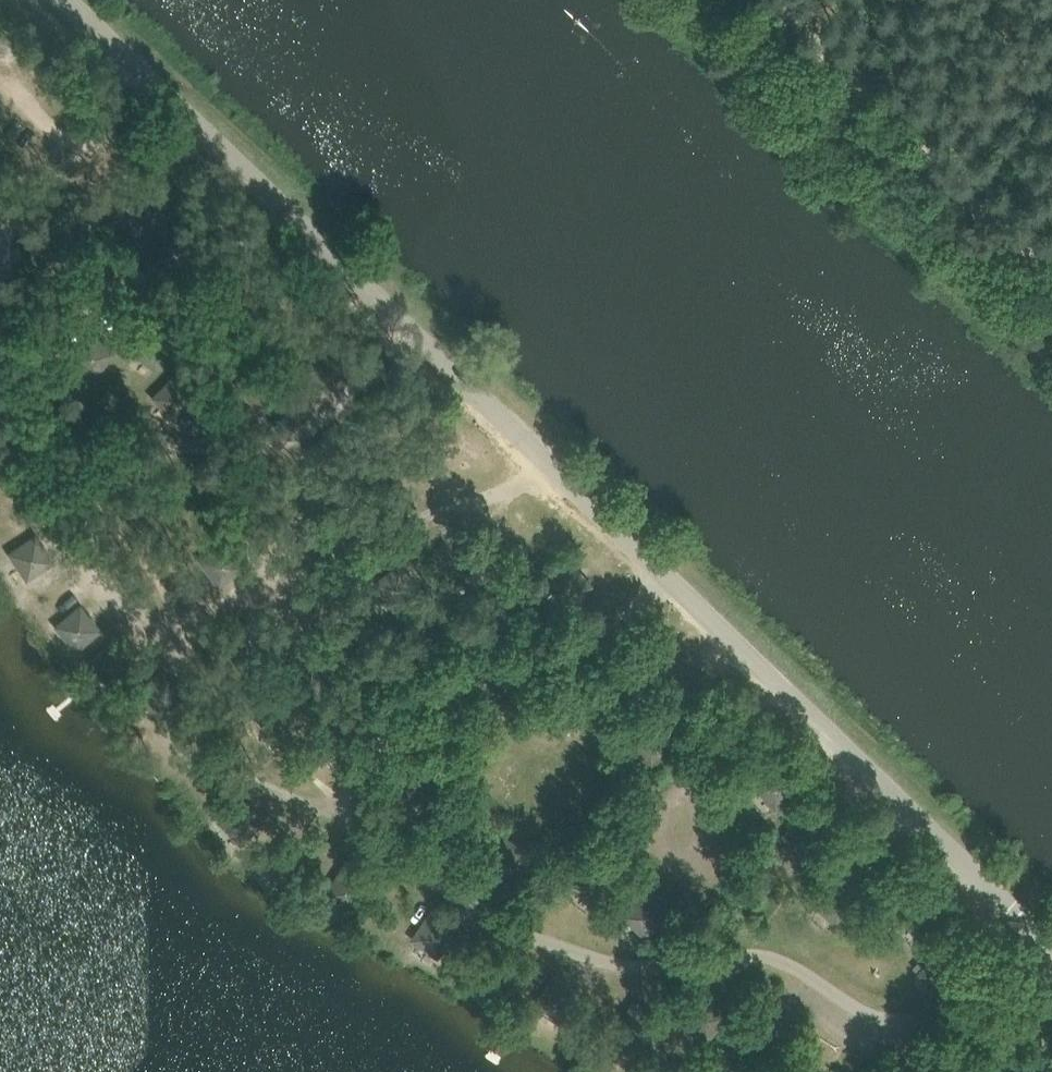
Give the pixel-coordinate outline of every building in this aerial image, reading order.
[(150,325),(131,350),(156,369),(175,344),(150,325)] [(89,330),(68,357),(95,378),(116,351),(89,330)] [(13,365),(0,350),(0,376),(13,365)] [(152,396),(175,421),(200,398),(176,373),(152,396)] [(35,530),(7,549),(27,578),(55,560),(35,530)] [(226,539),(198,559),(218,587),(246,566),(226,539)] [(401,561),(374,581),(393,606),(420,585),(401,561)] [(80,603),(54,625),(76,651),(102,629),(80,603)] [(112,639),(87,663),(111,688),(136,665),(112,639)] [(779,763),(755,785),(776,808),(800,787),(779,763)] [(242,795),(218,820),(243,844),(267,819),(242,795)] [(803,814),(781,837),(804,859),(826,836),(803,814)] [(506,834),(487,864),(516,882),(535,852),(506,834)] [(593,854),(569,881),(594,904),(618,878),(593,854)] [(343,862),(324,893),(353,911),(372,881),(343,862)] [(836,880),(815,903),(838,925),(859,901),(836,880)] [(645,888),(621,913),(648,938),(671,913),(645,888)] [(430,907),(411,938),(440,956),(459,925),(430,907)] [(635,998),(616,1026),(642,1044),(662,1016),(635,998)] [(683,1008),(678,1014),(683,1017),(688,1011),(683,1008)] [(976,1067),(980,1071),(988,1071),(992,1069),(985,1060),(976,1067)]
